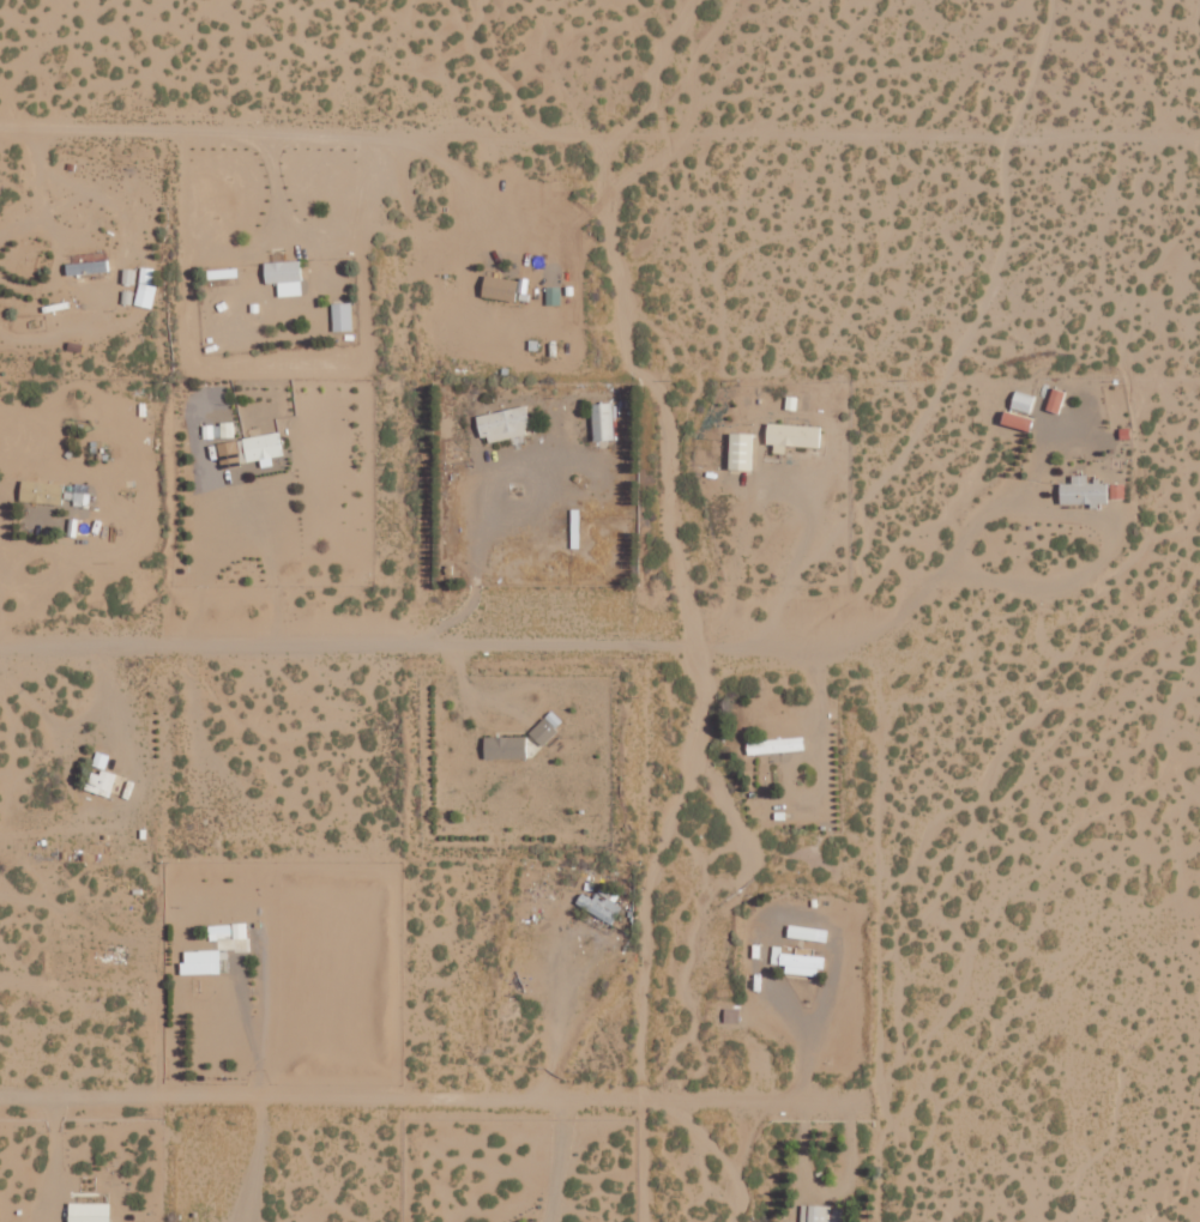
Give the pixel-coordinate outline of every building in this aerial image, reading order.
[(277,297),(302,294),(298,259),(262,263),(264,284),(276,283),(277,297)] [(65,274),(90,273),(90,263),(64,264),(65,274)] [(516,280),(483,275),(480,296),(513,301),(516,280)] [(545,305),(559,305),(559,286),(545,287),(545,305)] [(331,331),(351,330),(350,302),(331,303),(331,331)] [(1046,410),(1058,412),(1063,390),(1051,388),(1046,410)] [(590,403),(592,440),(613,440),(611,402),(590,403)] [(531,431),(525,405),(476,416),(482,442),(531,431)] [(1031,417),(1002,411),(1000,425),(1029,430),(1031,417)] [(202,438),(234,437),(233,423),(202,424),(202,438)] [(772,454),(784,454),(784,446),(819,447),(820,425),(765,424),(765,444),(772,445),(772,454)] [(258,459),(260,467),(271,465),(270,458),(282,456),(278,432),(240,438),(244,462),(258,459)] [(751,471),(752,434),(728,433),(727,470),(751,471)] [(1086,475),(1071,475),(1071,483),(1058,483),(1059,505),(1107,504),(1106,481),(1086,481),(1086,475)] [(61,504),(62,482),(19,481),(19,503),(61,504)] [(1124,483),(1110,483),(1109,498),(1124,498),(1124,483)] [(541,744),(563,721),(550,709),(528,732),(541,744)] [(520,736),(483,736),(483,756),(520,756),(520,736)] [(746,739),(746,753),(803,751),(803,737),(746,739)] [(90,768),(84,790),(108,797),(115,775),(90,768)] [(614,901),(618,893),(599,884),(596,892),(614,901)] [(620,906),(594,893),(592,898),(579,892),(574,905),(612,923),(620,906)] [(827,929),(786,925),(785,937),(826,941),(827,929)] [(793,953),(781,953),(780,973),(820,975),(821,956),(812,956),(813,947),(793,946),(793,953)] [(181,974),(219,973),(218,949),(181,950),(181,974)] [(109,1203),(68,1202),(67,1221),(109,1221),(109,1203)] [(839,1211),(830,1211),(830,1205),(800,1204),(800,1221),(838,1221),(839,1211)]
